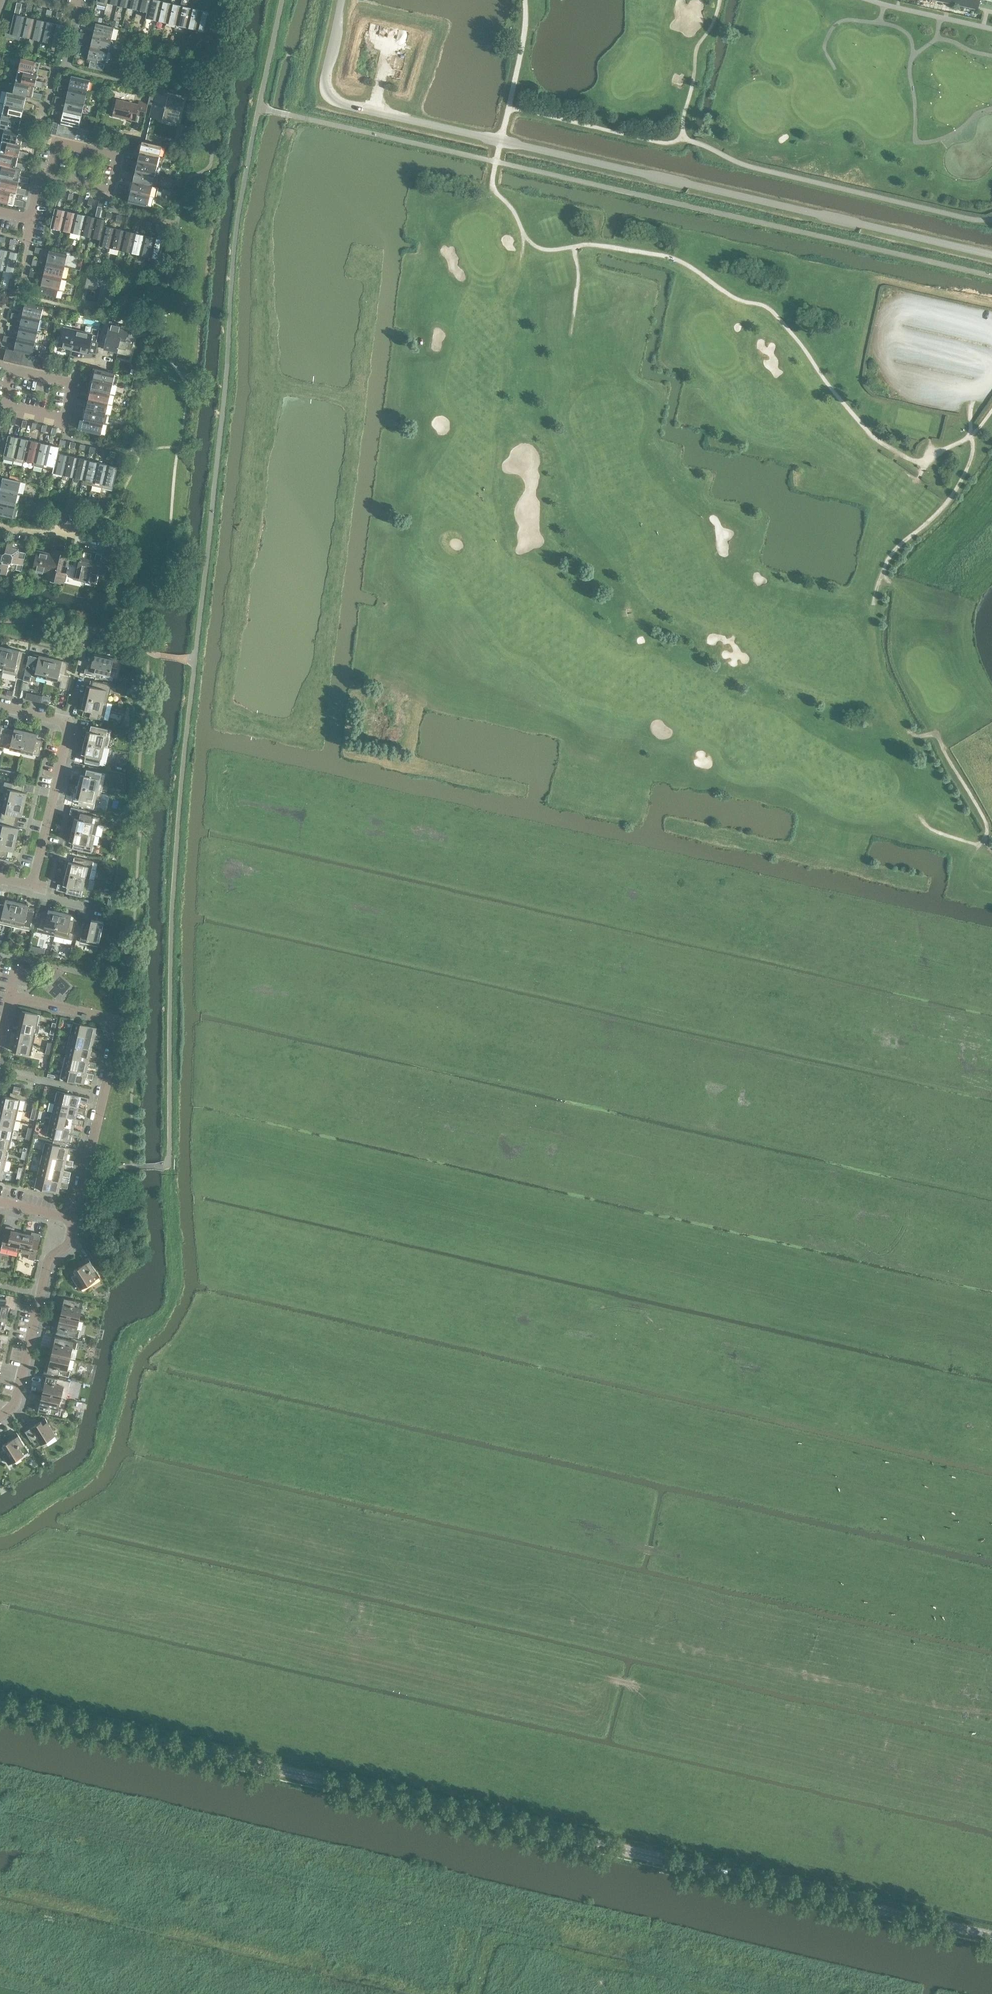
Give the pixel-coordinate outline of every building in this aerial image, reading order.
[(140,0),(129,0),(128,7),(138,10),(140,0)] [(138,10),(147,12),(148,12),(150,0),(140,0),(138,10)] [(161,1),(157,0),(150,0),(148,12),(147,12),(146,18),(157,20),(161,1)] [(191,8),(185,6),(186,4),(187,4),(188,3),(189,0),(182,0),(181,5),(176,25),(186,27),(191,8)] [(991,10),(991,0),(939,0),(991,10)] [(166,22),(171,3),(161,1),(157,20),(166,22)] [(176,25),(181,5),(171,3),(166,22),(176,25)] [(196,29),(201,10),(191,8),(186,27),(196,29)] [(211,12),(201,10),(196,29),(207,32),(211,12)] [(20,36),(25,16),(14,14),(10,33),(20,36)] [(30,38),(35,19),(25,16),(20,36),(30,38)] [(40,40),(45,21),(35,19),(30,38),(40,40)] [(51,43),(55,23),(45,21),(40,40),(51,43)] [(65,26),(55,23),(51,43),(61,45),(65,26)] [(114,27),(96,23),(93,35),(111,39),(114,27)] [(108,51),(111,39),(93,35),(90,47),(108,51)] [(106,63),(108,51),(90,47),(84,45),(82,51),(89,52),(88,59),(91,60),(89,67),(103,70),(104,63),(106,63)] [(19,70),(38,74),(48,77),(50,71),(42,69),(42,70),(39,69),(41,62),(21,57),(19,70)] [(36,81),(38,74),(19,70),(16,81),(35,86),(44,88),(45,82),(39,81),(39,82),(36,81)] [(90,80),(72,75),(69,87),(87,92),(90,80)] [(33,93),(35,86),(16,81),(13,92),(7,91),(7,92),(32,98),(41,100),(42,94),(36,93),(36,94),(33,93)] [(84,104),(87,92),(69,87),(69,88),(58,85),(57,91),(64,92),(68,93),(66,99),(84,104)] [(32,98),(7,92),(5,103),(24,108),(33,110),(34,104),(25,102),(26,97),(32,98)] [(184,99),(151,92),(148,104),(154,105),(151,117),(178,124),(184,99)] [(82,115),(84,104),(66,99),(56,97),(55,102),(65,105),(63,111),(82,115)] [(137,114),(144,116),(147,104),(139,102),(138,105),(117,100),(115,110),(114,109),(113,112),(114,112),(113,115),(136,120),(137,114)] [(22,115),(24,108),(5,103),(2,115),(21,119),(30,122),(31,116),(25,115),(22,115)] [(79,127),(82,115),(63,111),(61,123),(65,124),(71,126),(77,127),(79,127)] [(21,119),(2,115),(0,123),(0,127),(24,133),(27,133),(28,128),(23,126),(22,127),(19,127),(21,119)] [(57,135),(59,123),(53,122),(51,133),(57,135)] [(65,124),(61,123),(59,123),(57,135),(62,136),(65,124)] [(68,137),(71,126),(65,124),(62,136),(68,137)] [(74,139),(77,127),(71,126),(68,137),(74,139)] [(24,133),(0,127),(5,129),(2,140),(21,145),(30,147),(31,141),(26,140),(25,141),(22,140),(24,133)] [(80,140),(83,128),(79,127),(77,127),(74,139),(80,140)] [(86,141),(89,130),(83,128),(80,140),(86,141)] [(95,131),(89,130),(86,141),(92,143),(95,131)] [(147,135),(145,142),(166,146),(167,140),(147,135)] [(21,145),(2,140),(0,150),(0,152),(19,157),(19,156),(27,158),(29,153),(23,151),(23,152),(20,152),(21,145)] [(137,151),(140,152),(163,157),(166,147),(166,146),(145,142),(140,140),(137,151)] [(161,167),(163,157),(140,152),(137,151),(135,161),(157,166),(161,167)] [(19,157),(0,152),(0,164),(22,169),(24,170),(26,165),(20,163),(20,164),(17,163),(19,157)] [(161,167),(157,166),(135,161),(133,171),(159,177),(161,167)] [(22,169),(0,164),(0,165),(2,165),(0,176),(0,177),(19,181),(28,183),(29,178),(23,176),(23,177),(20,177),(22,169)] [(156,187),(159,177),(133,171),(131,181),(156,187)] [(19,181),(0,177),(0,189),(16,193),(25,195),(26,189),(21,188),(20,189),(17,188),(19,181)] [(158,187),(156,187),(131,181),(128,191),(154,197),(156,197),(158,187)] [(16,193),(0,189),(0,202),(13,205),(14,204),(22,206),(24,201),(18,200),(18,201),(15,200),(16,193)] [(152,207),(154,197),(128,191),(126,200),(126,201),(152,207)] [(61,230),(65,210),(55,208),(51,227),(61,230)] [(71,232),(75,213),(65,210),(61,230),(71,232)] [(81,234),(85,215),(75,213),(71,232),(81,234)] [(91,237),(96,217),(85,215),(81,234),(91,237)] [(106,220),(96,217),(91,237),(101,239),(99,245),(100,245),(104,226),(106,220)] [(109,247),(114,228),(104,226),(100,245),(109,247)] [(119,250),(124,230),(114,228),(109,247),(119,250)] [(129,252),(134,233),(124,230),(119,250),(129,252)] [(139,254),(144,235),(134,233),(129,252),(139,254)] [(149,257),(154,237),(144,235),(139,254),(149,257)] [(164,240),(154,237),(149,257),(160,259),(164,240)] [(8,250),(0,248),(0,269),(4,270),(8,250)] [(19,253),(8,250),(4,270),(14,272),(19,253)] [(67,254),(50,250),(47,262),(65,266),(67,254)] [(107,259),(106,266),(115,268),(117,261),(107,259)] [(62,278),(65,266),(47,262),(44,274),(62,278)] [(59,290),(62,278),(44,274),(41,286),(40,285),(38,293),(56,298),(58,290),(59,290)] [(43,307),(15,300),(14,305),(24,308),(23,314),(41,319),(43,307)] [(38,330),(41,319),(23,314),(22,315),(12,312),(11,317),(21,320),(20,326),(38,330)] [(126,351),(131,352),(136,331),(129,329),(129,326),(122,325),(122,328),(118,327),(119,323),(110,320),(108,329),(110,330),(109,335),(104,334),(101,347),(111,350),(111,347),(117,349),(116,352),(125,355),(126,351)] [(35,342),(38,330),(20,326),(20,327),(9,324),(8,329),(19,332),(17,338),(35,342)] [(87,355),(88,352),(90,340),(97,341),(99,330),(93,328),(91,334),(65,328),(60,348),(87,355)] [(32,354),(35,342),(17,338),(14,350),(18,351),(24,352),(30,354),(32,354)] [(10,361),(13,350),(6,348),(4,360),(10,361)] [(18,351),(14,350),(13,350),(10,361),(16,363),(18,351)] [(22,364),(24,352),(18,351),(16,363),(22,364)] [(27,366),(30,354),(24,352),(22,364),(27,366)] [(36,355),(32,354),(30,354),(27,366),(33,367),(36,355)] [(39,368),(42,357),(36,355),(33,367),(39,368)] [(48,358),(42,357),(39,368),(45,370),(48,358)] [(93,368),(91,378),(116,384),(119,375),(119,374),(93,368)] [(114,394),(116,384),(91,378),(88,389),(114,394)] [(112,404),(114,394),(88,389),(86,398),(108,403),(112,404)] [(108,403),(86,398),(84,408),(106,413),(110,414),(112,404),(108,403)] [(110,414),(106,413),(84,408),(82,419),(103,424),(107,424),(110,414)] [(107,424),(103,424),(82,419),(79,429),(105,435),(107,424)] [(13,461),(19,437),(9,435),(3,458),(13,461)] [(24,459),(29,440),(19,437),(13,461),(23,463),(24,459)] [(34,461),(39,442),(29,440),(24,459),(34,461)] [(44,464),(49,444),(39,442),(34,461),(44,464)] [(54,466),(59,447),(49,444),(44,464),(54,466)] [(63,474),(68,455),(58,453),(59,447),(54,466),(53,472),(63,474)] [(73,477),(77,457),(68,455),(63,474),(64,474),(63,478),(64,479),(67,480),(68,479),(69,476),(73,477)] [(83,479),(88,459),(77,457),(73,477),(74,477),(73,480),(74,481),(77,482),(78,481),(79,478),(83,479)] [(93,481),(97,462),(88,459),(83,479),(84,479),(83,482),(84,484),(87,484),(88,484),(89,480),(93,481)] [(102,488),(107,464),(97,462),(93,481),(92,485),(102,488)] [(118,467),(107,464),(102,488),(113,490),(118,467)] [(0,489),(18,493),(21,481),(0,476),(0,482),(2,483),(0,489)] [(18,493),(0,489),(0,490),(0,489),(0,502),(16,505),(18,493)] [(16,505),(0,502),(0,514),(16,518),(19,506),(16,505)] [(14,542),(8,541),(6,546),(1,545),(0,545),(0,568),(1,568),(0,573),(12,576),(14,570),(16,569),(17,563),(23,565),(26,552),(20,551),(18,549),(13,548),(14,542)] [(114,563),(117,552),(118,546),(106,543),(104,555),(83,550),(82,550),(78,569),(79,569),(79,568),(87,570),(84,580),(96,582),(98,573),(105,575),(108,562),(114,563)] [(67,573),(68,566),(71,553),(53,549),(53,548),(52,548),(51,554),(37,550),(37,551),(38,551),(34,568),(33,568),(33,569),(47,572),(45,579),(46,579),(46,578),(63,582),(63,583),(64,583),(66,573),(67,573)] [(8,648),(0,646),(0,667),(3,668),(8,648)] [(8,648),(3,668),(3,672),(17,675),(17,678),(23,680),(27,664),(23,663),(26,652),(8,648)] [(107,656),(108,653),(99,651),(98,654),(94,653),(92,662),(91,666),(96,667),(94,673),(114,677),(118,659),(107,656)] [(46,678),(51,658),(33,654),(33,656),(29,655),(27,662),(27,664),(23,680),(30,681),(32,674),(46,678)] [(69,662),(51,658),(46,678),(61,681),(59,688),(67,690),(70,674),(66,673),(69,662)] [(87,685),(84,697),(108,702),(112,685),(93,680),(91,686),(87,685)] [(40,702),(42,695),(27,692),(25,699),(26,699),(34,701),(40,702)] [(104,720),(108,703),(108,702),(84,697),(81,709),(86,710),(84,716),(104,720)] [(87,730),(84,742),(104,747),(108,748),(112,730),(93,725),(91,731),(87,730)] [(21,751),(26,731),(14,729),(13,733),(7,732),(4,747),(21,751)] [(38,734),(26,731),(21,751),(39,755),(43,740),(37,739),(38,734)] [(100,765),(104,747),(84,742),(81,754),(86,755),(85,761),(100,765)] [(81,774),(78,786),(98,790),(102,791),(106,774),(87,769),(85,775),(81,774)] [(3,790),(7,791),(5,800),(25,804),(27,793),(23,792),(24,785),(9,782),(5,781),(3,790)] [(97,809),(102,791),(98,790),(78,786),(75,797),(80,799),(78,805),(97,809)] [(22,816),(25,804),(5,800),(1,817),(16,821),(17,815),(22,816)] [(74,818),(72,830),(96,835),(100,817),(96,816),(94,815),(94,816),(81,813),(79,819),(74,818)] [(16,821),(1,817),(0,820),(0,836),(16,840),(19,828),(14,827),(16,821)] [(91,853),(95,835),(96,835),(72,830),(69,841),(74,842),(72,849),(91,853)] [(16,840),(0,836),(0,855),(8,856),(9,850),(14,851),(16,840)] [(68,862),(66,873),(89,879),(94,861),(75,856),(73,863),(68,862)] [(85,897),(89,879),(66,873),(63,885),(68,886),(66,892),(85,897)] [(17,902),(6,899),(5,904),(0,903),(0,923),(12,926),(17,902)] [(29,905),(17,902),(12,926),(30,930),(34,911),(28,909),(29,905)] [(55,936),(60,912),(48,909),(47,914),(41,912),(37,932),(55,936)] [(72,915),(60,912),(55,936),(73,940),(77,921),(71,919),(72,915)] [(98,946),(102,928),(104,922),(95,920),(94,923),(91,922),(90,924),(84,923),(80,942),(98,946)] [(22,1010),(20,1021),(38,1025),(40,1014),(22,1010)] [(40,1025),(38,1025),(20,1021),(18,1030),(36,1035),(38,1035),(40,1025)] [(73,1022),(70,1033),(94,1039),(95,1033),(103,1035),(104,1029),(73,1022)] [(33,1045),(36,1035),(18,1030),(15,1040),(33,1045)] [(102,1040),(94,1039),(70,1033),(68,1045),(92,1050),(93,1044),(100,1046),(102,1040)] [(31,1055),(33,1045),(15,1040),(13,1051),(31,1055)] [(99,1051),(92,1050),(68,1045),(65,1056),(89,1061),(90,1055),(98,1057),(99,1051)] [(97,1063),(89,1061),(65,1056),(63,1067),(86,1072),(87,1072),(88,1067),(95,1068),(97,1063)] [(94,1074),(87,1072),(86,1072),(63,1067),(60,1078),(84,1084),(85,1078),(93,1079),(94,1074)] [(13,1093),(19,1095),(21,1087),(14,1086),(13,1093)] [(55,1102),(59,1103),(78,1108),(78,1107),(80,1102),(87,1104),(88,1098),(57,1090),(55,1102)] [(3,1095),(0,1106),(18,1110),(21,1099),(3,1095)] [(86,1109),(78,1107),(78,1108),(59,1103),(55,1102),(52,1113),(76,1119),(76,1118),(77,1113),(85,1115),(86,1109)] [(18,1110),(0,1106),(0,1107),(0,1116),(14,1119),(16,1120),(18,1110)] [(83,1120),(76,1118),(76,1119),(52,1113),(49,1124),(73,1130),(73,1129),(75,1124),(82,1126),(83,1120)] [(14,1119),(0,1116),(0,1127),(12,1129),(14,1130),(16,1120),(14,1119)] [(81,1131),(73,1129),(73,1130),(49,1124),(47,1136),(55,1138),(54,1141),(66,1144),(67,1141),(71,1141),(72,1135),(79,1137),(81,1131)] [(12,1129),(0,1127),(0,1137),(12,1140),(14,1130),(12,1129)] [(12,1140),(0,1137),(0,1147),(9,1150),(12,1140)] [(45,1142),(43,1154),(66,1159),(67,1159),(68,1153),(75,1155),(77,1149),(45,1142)] [(9,1150),(0,1147),(0,1158),(7,1160),(9,1150)] [(74,1160),(67,1159),(66,1159),(43,1154),(40,1165),(64,1170),(65,1164),(73,1166),(74,1160)] [(71,1172),(64,1170),(40,1165),(37,1176),(61,1181),(63,1176),(70,1177),(71,1172)] [(69,1183),(61,1181),(37,1176),(35,1187),(59,1193),(60,1187),(67,1188),(69,1183)] [(19,1251),(23,1233),(12,1230),(13,1227),(6,1226),(1,1247),(2,1247),(2,1246),(7,1247),(7,1248),(19,1251)] [(33,1235),(23,1233),(19,1251),(30,1254),(29,1258),(35,1260),(41,1234),(34,1232),(33,1235)] [(84,1264),(80,1266),(70,1272),(80,1289),(100,1277),(88,1257),(82,1261),(84,1264)] [(60,1314),(60,1315),(80,1319),(80,1318),(83,1302),(62,1297),(60,1304),(63,1304),(61,1314),(60,1314)] [(6,1318),(9,1306),(5,1305),(7,1299),(0,1298),(0,1316),(6,1318)] [(79,1320),(80,1320),(80,1319),(60,1315),(60,1316),(58,1325),(55,1325),(53,1332),(78,1337),(80,1330),(77,1330),(79,1320)] [(51,1353),(51,1354),(71,1358),(75,1359),(78,1349),(76,1348),(77,1342),(53,1336),(51,1343),(54,1343),(52,1353),(51,1353)] [(70,1359),(71,1358),(51,1354),(51,1355),(49,1364),(46,1364),(44,1371),(69,1376),(71,1369),(68,1369),(70,1359)] [(71,1381),(65,1380),(43,1375),(42,1382),(45,1382),(43,1392),(42,1392),(42,1393),(61,1397),(62,1397),(61,1398),(67,1399),(71,1381)] [(62,1397),(61,1397),(42,1393),(42,1394),(40,1403),(37,1403),(35,1410),(60,1415),(62,1408),(59,1408),(61,1398),(62,1397)] [(30,1424),(24,1428),(36,1447),(56,1434),(45,1418),(32,1426),(30,1424)] [(17,1432),(11,1436),(13,1438),(0,1446),(0,1449),(1,1450),(0,1451),(0,1455),(1,1457),(4,1455),(9,1463),(29,1451),(17,1432)]
